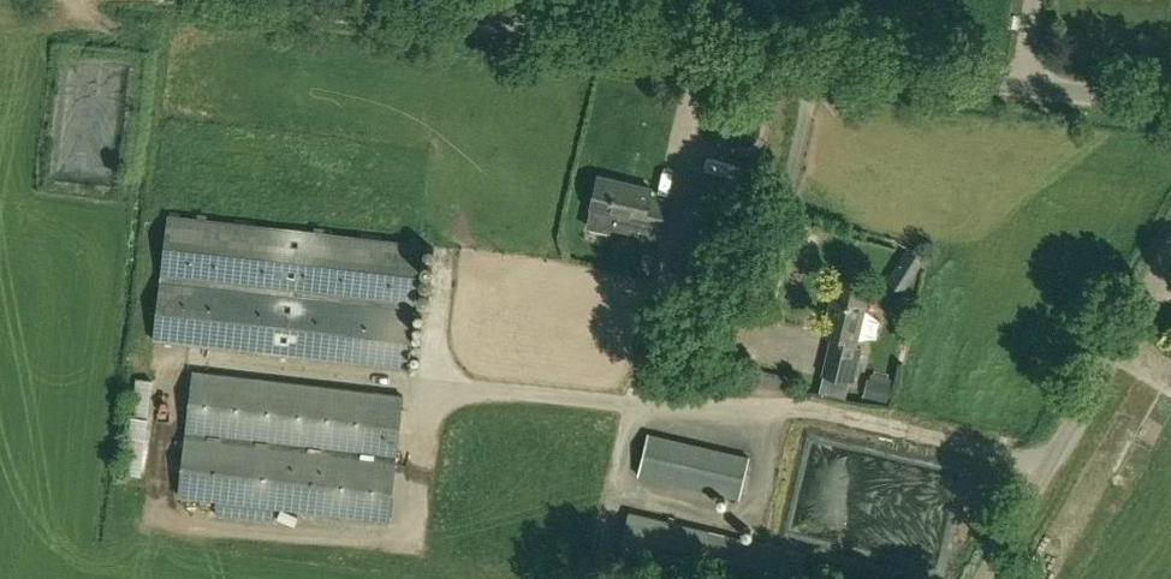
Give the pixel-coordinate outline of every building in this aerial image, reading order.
[(111,84),(89,80),(86,98),(108,102),(111,84)] [(114,114),(103,127),(115,136),(125,123),(114,114)] [(96,142),(78,137),(73,157),(112,167),(117,148),(96,142)] [(661,197),(674,198),(678,174),(665,173),(661,197)] [(601,174),(593,209),(615,214),(612,228),(659,240),(661,228),(663,228),(669,199),(652,195),(654,186),(601,174)] [(711,253),(724,203),(692,196),(673,273),(704,281),(711,253)] [(422,244),(302,231),(170,217),(157,341),(409,368),(422,244)] [(912,289),(937,262),(925,250),(899,277),(912,289)] [(858,345),(870,288),(835,280),(823,333),(833,335),(825,374),(856,381),(863,347),(858,345)] [(182,494),(219,498),(217,515),(275,521),(277,505),(392,518),(406,394),(196,370),(182,494)] [(751,456),(662,435),(650,433),(641,475),(740,498),(751,456)] [(662,518),(632,511),(622,552),(737,578),(801,578),(808,552),(662,518)]
